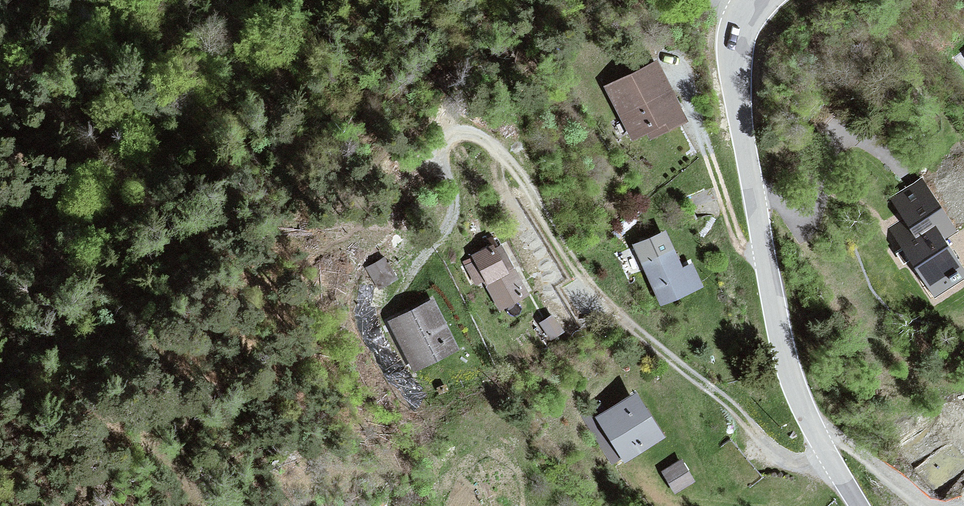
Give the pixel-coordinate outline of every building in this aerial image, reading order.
[(644,63),(596,90),(626,154),(675,129),(644,63)] [(925,208),(886,235),(942,312),(963,297),(963,259),(925,208)] [(658,231),(628,245),(657,311),(696,295),(690,265),(676,269),(658,231)] [(525,298),(491,236),(461,256),(496,316),(525,298)] [(455,350),(426,296),(378,319),(407,375),(455,350)] [(658,436),(622,391),(587,420),(620,470),(658,436)] [(680,456),(660,469),(674,492),(695,479),(680,456)]
